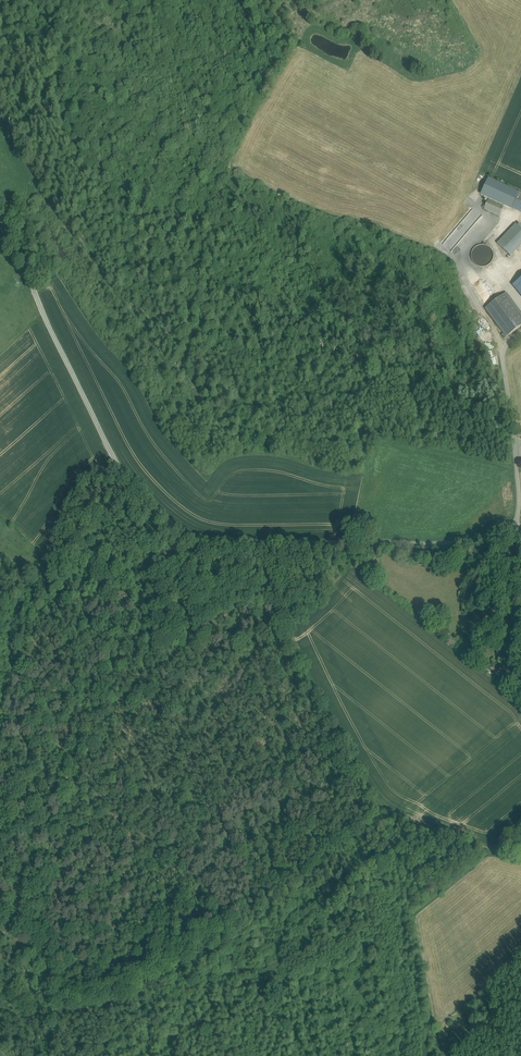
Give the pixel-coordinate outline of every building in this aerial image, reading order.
[(510,208),(517,193),(488,180),(481,194),(510,208)] [(517,193),(510,208),(520,213),(520,194),(517,193)] [(502,205),(488,199),(484,209),(498,215),(502,205)] [(458,259),(488,224),(480,218),(482,216),(473,208),(442,246),(458,259)] [(497,243),(503,249),(520,231),(520,229),(516,224),(497,243)] [(503,249),(510,256),(520,245),(520,231),(503,249)] [(492,260),(493,256),(492,251),(490,248),(486,245),(482,245),(478,245),(474,248),(472,251),(471,256),(472,260),(474,263),(478,266),(482,267),(486,266),(490,263),(492,260)] [(484,288),(471,267),(465,271),(478,292),(484,288)] [(476,305),(483,300),(477,292),(470,297),(476,305)] [(485,309),(506,337),(520,325),(520,314),(506,293),(485,309)] [(508,674),(505,671),(505,670),(499,665),(497,668),(495,667),(493,671),(494,672),(493,673),(500,678),(502,675),(506,678),(508,674)]
